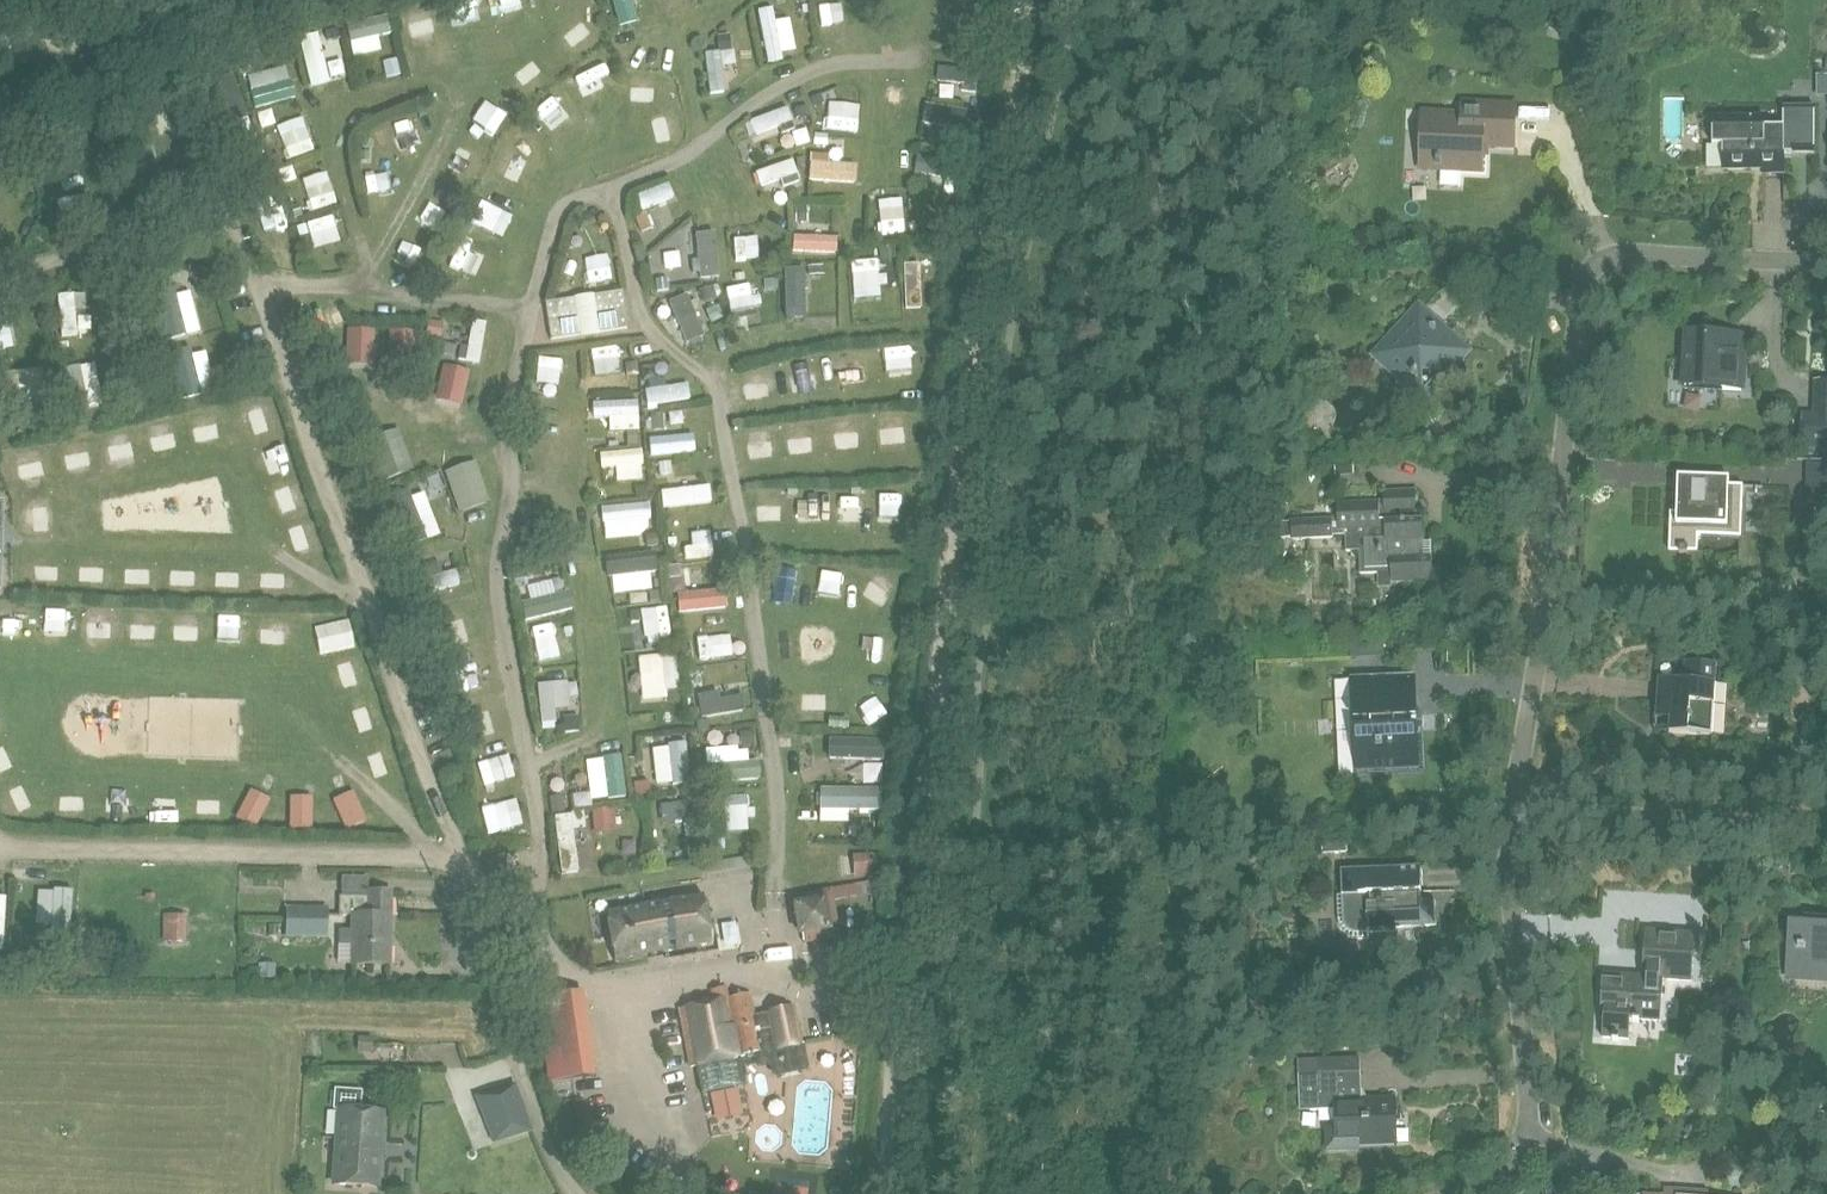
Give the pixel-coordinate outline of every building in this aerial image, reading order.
[(567,15),(591,6),(589,0),(562,0),(567,15)] [(634,34),(648,30),(640,0),(624,0),(634,34)] [(674,9),(692,4),(691,0),(671,0),(674,9)] [(556,25),(567,59),(586,53),(579,32),(599,26),(595,12),(556,25)] [(487,15),(472,19),(483,57),(496,54),(492,38),(494,37),(487,15)] [(781,15),(769,16),(772,72),(792,71),(791,58),(803,58),(801,24),(782,25),(781,15)] [(434,74),(434,31),(414,31),(413,73),(434,74)] [(387,46),(400,43),(398,34),(356,44),(360,62),(390,55),(387,46)] [(713,59),(715,104),(732,103),(730,58),(713,59)] [(643,119),(667,132),(683,103),(659,90),(643,119)] [(268,132),(283,127),(276,104),(261,109),(268,132)] [(1461,117),(1421,115),(1419,170),(1482,173),(1483,145),(1514,146),(1516,106),(1461,104),(1461,117)] [(816,134),(802,136),(799,116),(759,122),(763,144),(790,139),(793,155),(819,151),(816,134)] [(1765,128),(1765,118),(1713,118),(1714,145),(1724,145),(1724,169),(1763,169),(1763,175),(1785,175),(1785,128),(1765,128)] [(935,136),(972,138),(973,124),(936,121),(935,136)] [(285,138),(294,161),(315,153),(306,129),(285,138)] [(499,154),(503,140),(467,131),(463,144),(499,154)] [(514,137),(518,165),(545,161),(541,134),(514,137)] [(54,159),(60,170),(82,159),(77,148),(54,159)] [(801,163),(763,175),(771,200),(809,188),(801,163)] [(941,191),(962,195),(967,172),(926,163),(923,181),(943,185),(941,191)] [(308,178),(315,211),(336,207),(330,174),(308,178)] [(676,179),(651,188),(660,215),(685,206),(676,179)] [(369,186),(376,222),(390,220),(383,184),(369,186)] [(318,270),(341,264),(328,214),(305,220),(318,270)] [(893,231),(894,244),(914,243),(913,230),(893,231)] [(702,234),(704,276),(724,275),(722,234),(702,234)] [(742,268),(755,266),(753,239),(740,240),(742,268)] [(918,287),(944,286),(942,256),(916,257),(918,287)] [(480,285),(479,258),(459,258),(460,265),(443,266),(444,287),(480,285)] [(886,263),(858,265),(861,299),(888,297),(886,263)] [(174,340),(191,336),(177,281),(160,285),(174,340)] [(561,343),(636,331),(629,289),(574,298),(575,299),(555,302),(561,343)] [(738,322),(765,320),(764,289),(736,291),(738,322)] [(63,293),(65,339),(82,338),(81,313),(91,313),(90,292),(63,293)] [(1462,353),(1420,313),(1381,354),(1423,395),(1462,353)] [(471,364),(489,365),(492,320),(473,319),(471,364)] [(3,363),(6,350),(7,350),(12,329),(0,326),(0,363),(3,363)] [(1743,343),(1726,343),(1726,333),(1688,331),(1685,389),(1741,391),(1743,343)] [(181,382),(204,377),(198,350),(175,356),(181,382)] [(919,377),(918,350),(892,351),(893,379),(919,377)] [(566,389),(567,357),(542,356),(542,388),(566,389)] [(815,362),(795,364),(799,394),(819,392),(815,362)] [(90,410),(89,388),(98,388),(97,364),(73,364),(75,411),(90,410)] [(1826,450),(1826,383),(1816,383),(1814,416),(1804,416),(1802,449),(1826,450)] [(695,387),(657,386),(656,405),(694,407),(695,387)] [(630,420),(631,396),(599,394),(598,419),(630,420)] [(1321,415),(1319,440),(1338,442),(1340,417),(1321,415)] [(157,457),(182,453),(176,417),(151,421),(157,457)] [(888,449),(915,447),(914,420),(886,422),(888,449)] [(839,447),(863,447),(863,422),(839,422),(839,447)] [(807,427),(808,453),(830,452),(829,426),(807,427)] [(137,431),(120,434),(126,465),(144,462),(137,431)] [(746,473),(761,471),(761,473),(786,469),(781,433),(742,439),(746,473)] [(703,458),(701,436),(654,438),(656,461),(703,458)] [(91,474),(90,444),(68,446),(69,475),(91,474)] [(603,478),(647,479),(648,451),(604,450),(603,478)] [(461,512),(476,509),(472,487),(473,486),(470,468),(454,470),(461,512)] [(1826,512),(1826,473),(1809,473),(1807,511),(1826,512)] [(299,477),(278,484),(289,517),(310,509),(299,477)] [(1743,487),(1729,487),(1729,481),(1678,479),(1676,514),(1670,514),(1669,553),(1679,554),(1679,555),(1688,555),(1688,554),(1697,554),(1698,538),(1741,539),(1743,487)] [(427,539),(443,534),(431,489),(415,493),(427,539)] [(1365,550),(1360,550),(1361,575),(1392,574),(1392,584),(1433,582),(1432,556),(1421,557),(1420,542),(1423,542),(1422,520),(1416,520),(1415,512),(1417,512),(1417,490),(1384,491),(1384,502),(1338,504),(1338,519),(1292,521),(1292,540),(1333,538),(1333,536),(1365,535),(1365,550)] [(878,495),(880,530),(907,529),(905,493),(878,495)] [(803,524),(826,523),(825,494),(802,495),(803,524)] [(612,499),(612,523),(648,524),(648,499),(612,499)] [(717,563),(716,547),(690,548),(691,564),(717,563)] [(633,553),(635,581),(656,580),(654,552),(633,553)] [(428,575),(432,596),(465,589),(461,568),(428,575)] [(684,599),(686,616),(727,611),(725,594),(684,599)] [(568,598),(528,605),(531,622),(570,615),(568,598)] [(159,633),(157,605),(136,606),(137,634),(159,633)] [(678,620),(651,621),(652,644),(679,643),(678,620)] [(280,652),(299,653),(300,623),(281,622),(280,652)] [(451,644),(472,642),(471,623),(450,624),(451,644)] [(726,658),(721,634),(696,640),(701,663),(726,658)] [(1352,658),(1384,656),(1383,646),(1351,647),(1352,658)] [(674,658),(649,659),(650,686),(675,684),(674,658)] [(1716,665),(1684,663),(1683,682),(1658,680),(1655,714),(1670,715),(1669,734),(1712,736),(1716,665)] [(1426,772),(1424,727),(1421,727),(1421,717),(1415,717),(1415,678),(1342,681),(1343,701),(1354,700),(1355,720),(1361,720),(1361,731),(1355,731),(1358,775),(1426,772)] [(574,708),(573,681),(544,683),(545,726),(563,725),(563,709),(574,708)] [(707,724),(731,723),(729,695),(705,696),(707,724)] [(108,742),(108,714),(89,714),(89,742),(108,742)] [(668,749),(673,785),(696,782),(691,746),(668,749)] [(8,774),(4,753),(0,754),(0,776),(8,774)] [(617,785),(631,784),(628,756),(614,757),(617,785)] [(600,799),(613,797),(608,760),(594,762),(600,799)] [(763,768),(725,768),(725,784),(762,785),(763,768)] [(659,800),(656,784),(641,787),(644,802),(659,800)] [(250,811),(269,811),(269,790),(251,790),(250,811)] [(496,817),(518,815),(516,791),(494,793),(496,817)] [(354,824),(370,817),(359,792),(343,799),(354,824)] [(857,829),(857,820),(888,820),(888,792),(825,792),(825,828),(857,829)] [(235,796),(209,797),(211,824),(236,822),(235,796)] [(321,803),(303,804),(304,827),(323,826),(321,803)] [(671,823),(692,822),(692,806),(670,806),(671,823)] [(1422,903),(1421,868),(1341,872),(1342,895),(1338,895),(1339,920),(1339,922),(1340,925),(1341,927),(1343,930),(1345,932),(1346,934),(1349,936),(1352,937),(1356,938),(1359,938),(1369,938),(1369,934),(1397,933),(1397,929),(1438,928),(1437,902),(1422,903)] [(71,915),(70,880),(55,881),(57,916),(71,915)] [(795,896),(804,943),(840,936),(831,889),(795,896)] [(352,917),(352,931),(339,931),(339,944),(351,945),(351,966),(390,966),(391,892),(369,892),(369,898),(339,898),(338,917),(352,917)] [(845,913),(870,911),(869,892),(844,893),(845,913)] [(706,896),(610,911),(618,957),(713,942),(706,896)] [(286,908),(286,939),(327,939),(327,908),(286,908)] [(1801,920),(1801,913),(1791,912),(1787,974),(1826,977),(1826,922),(1801,920)] [(1644,931),(1642,960),(1654,960),(1653,979),(1604,975),(1600,1018),(1604,1018),(1603,1039),(1629,1041),(1630,1020),(1659,1022),(1662,980),(1691,982),(1694,934),(1644,931)] [(744,1055),(761,1051),(753,1017),(748,995),(729,1000),(726,988),(710,991),(713,1002),(679,1009),(691,1068),(696,1067),(702,1095),(746,1085),(740,1057),(744,1056),(744,1055)] [(541,999),(548,1061),(593,1056),(586,994),(541,999)] [(793,1009),(753,1017),(761,1051),(761,1055),(801,1046),(793,1009)] [(593,1056),(548,1061),(549,1083),(596,1078),(593,1056)] [(1347,1145),(1397,1143),(1395,1100),(1362,1101),(1361,1073),(1299,1076),(1300,1112),(1321,1111),(1320,1105),(1336,1104),(1336,1126),(1325,1127),(1326,1152),(1347,1151),(1347,1145)] [(514,1085),(477,1097),(494,1143),(531,1131),(514,1085)] [(377,1188),(382,1113),(339,1110),(334,1186),(377,1188)]
